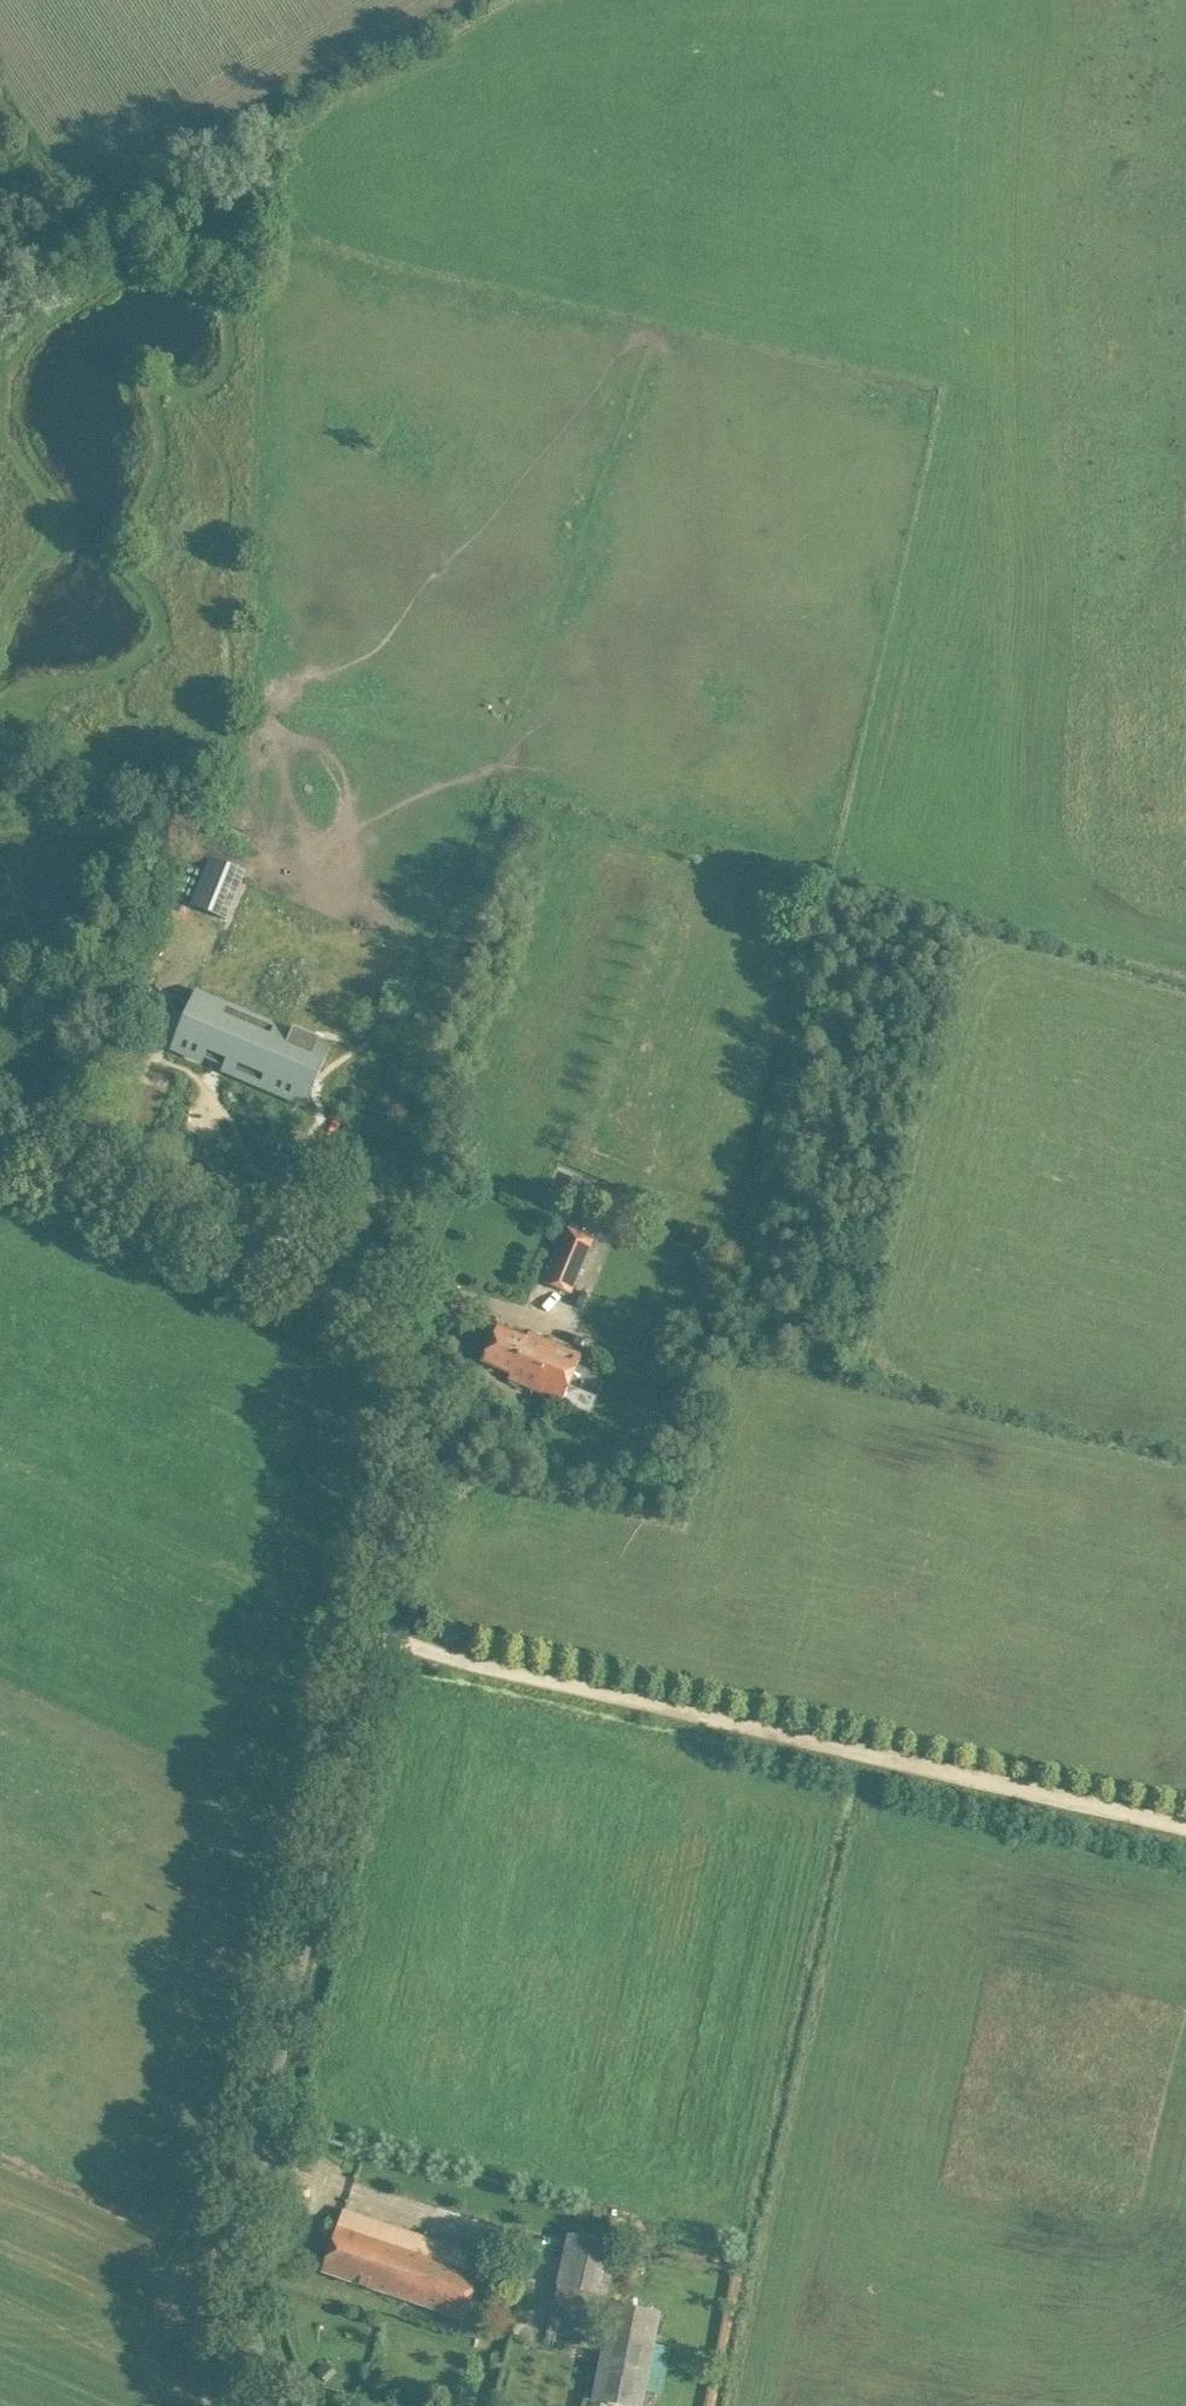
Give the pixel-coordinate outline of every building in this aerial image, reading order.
[(197,993),(173,1049),(304,1105),(328,1048),(197,993)] [(543,1282),(571,1294),(595,1238),(566,1227),(543,1282)] [(508,1379),(530,1388),(561,1402),(581,1355),(528,1332),(526,1338),(497,1326),(482,1361),(510,1373),(508,1379)] [(343,2210),(322,2272),(464,2320),(485,2258),(343,2210)] [(617,2246),(568,2236),(557,2285),(605,2297),(617,2246)] [(659,2313),(612,2304),(593,2399),(628,2405),(641,2405),(659,2313)]
